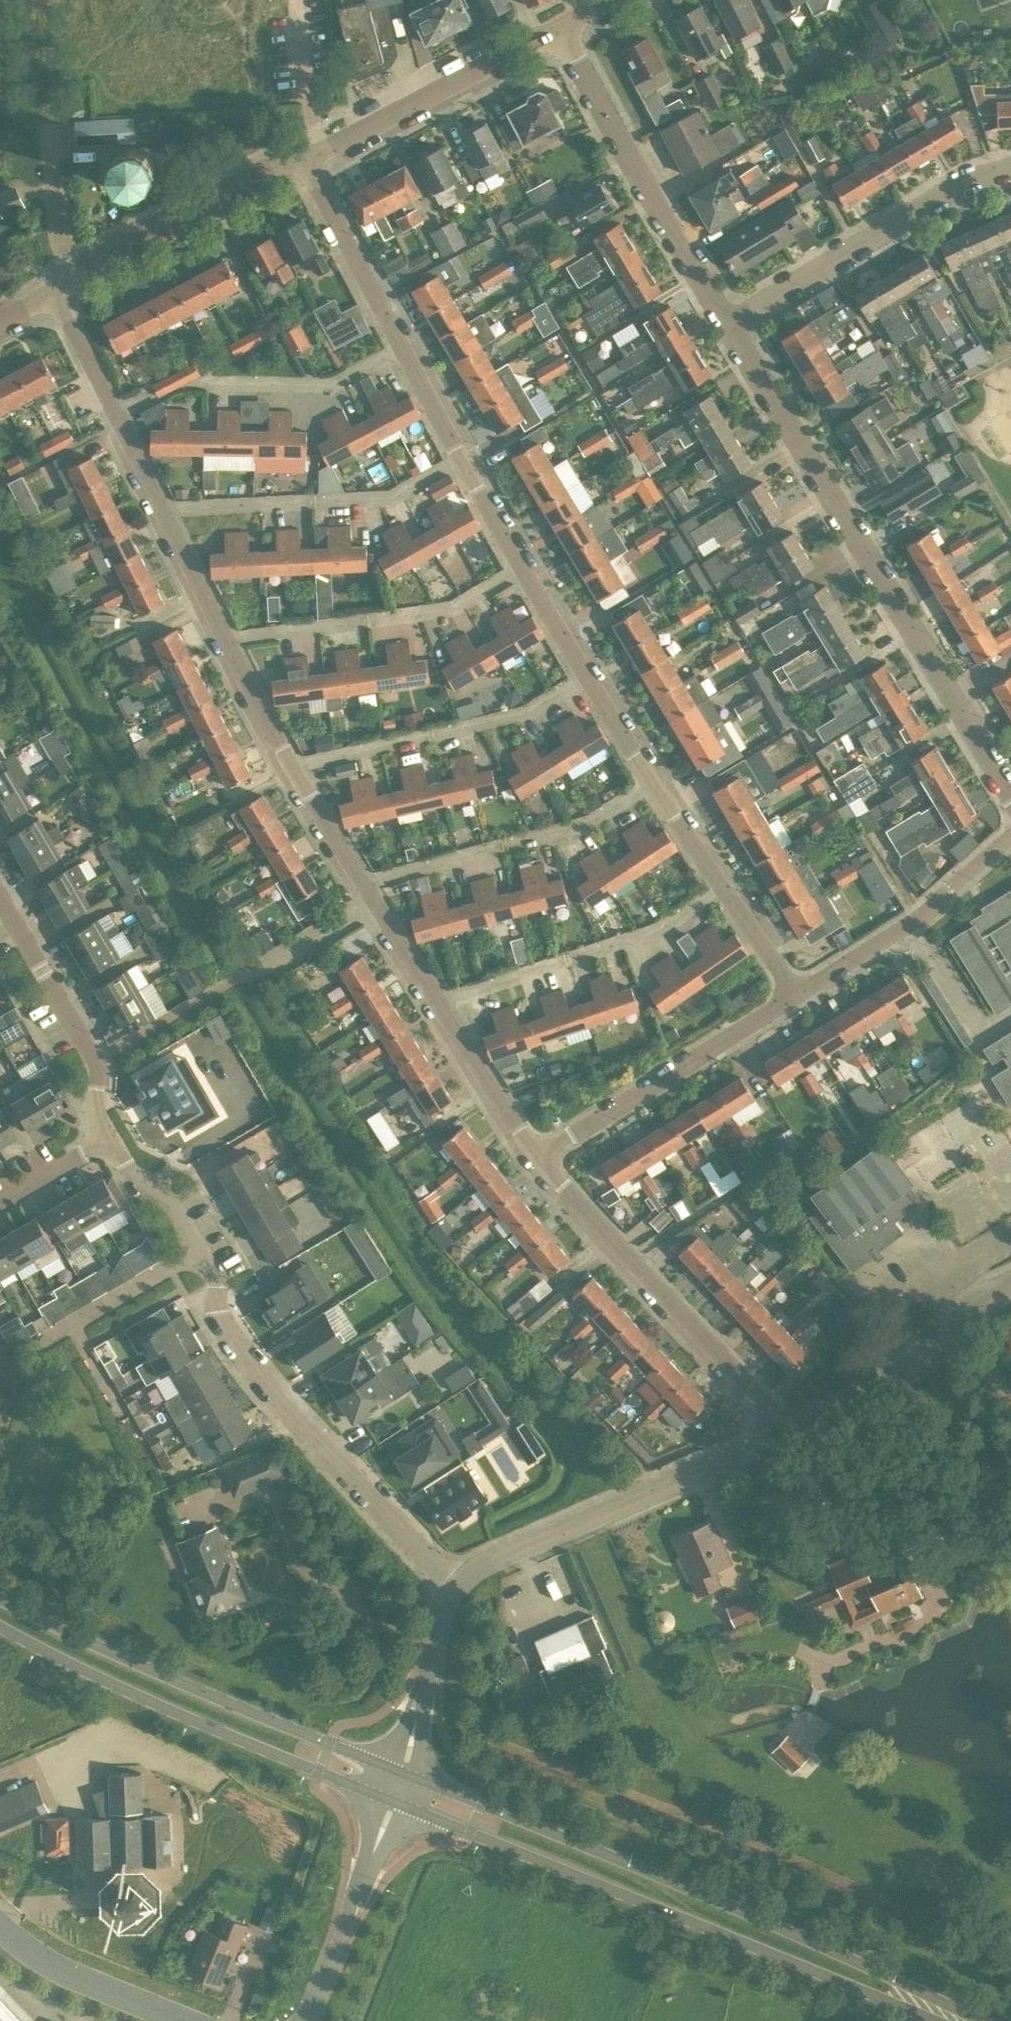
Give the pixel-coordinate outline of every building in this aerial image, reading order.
[(344,7),(338,8),(357,79),(387,64),(394,54),(387,5),(402,1),(402,0),(342,0),(344,7)] [(434,0),(412,0),(417,10),(408,14),(416,31),(419,29),(427,44),(430,42),(434,43),(438,41),(439,37),(450,32),(434,0)] [(450,32),(459,28),(463,29),(467,27),(469,23),(472,21),(465,7),(468,5),(466,0),(434,0),(450,32)] [(487,17),(510,6),(507,0),(478,0),(487,17)] [(736,38),(761,25),(748,0),(716,0),(736,38)] [(808,0),(762,0),(775,24),(797,12),(799,4),(807,0),(814,15),(815,14),(808,0)] [(815,14),(828,8),(830,0),(808,0),(815,14)] [(858,9),(882,55),(899,47),(895,39),(902,35),(883,0),(876,0),(858,9)] [(676,20),(696,59),(722,46),(701,7),(676,20)] [(784,72),(786,77),(797,71),(779,37),(763,46),(778,74),(784,72)] [(624,50),(635,69),(630,71),(658,124),(686,109),(680,98),(665,106),(656,88),(670,80),(648,38),(624,50)] [(712,72),(696,81),(711,109),(712,109),(715,115),(728,108),(725,102),(727,101),(712,72)] [(880,100),(869,83),(850,89),(862,111),(880,100)] [(985,85),(970,85),(973,94),(985,93),(985,85)] [(510,113),(514,120),(503,126),(515,148),(561,123),(554,110),(565,104),(558,89),(546,96),(544,93),(540,92),(531,97),(530,102),(510,113)] [(906,108),(911,117),(923,110),(918,101),(906,108)] [(997,101),(998,127),(1010,127),(1010,101),(997,101)] [(923,110),(911,117),(917,125),(928,118),(923,110)] [(730,124),(710,134),(697,111),(662,130),(685,174),(741,144),(730,124)] [(951,114),(927,128),(940,151),(964,137),(951,114)] [(135,142),(133,116),(97,119),(99,145),(135,142)] [(496,143),(486,125),(464,137),(474,157),(463,162),(472,180),(483,174),(479,165),(491,159),(499,175),(512,169),(497,142),(496,143)] [(856,129),(865,145),(877,138),(872,129),(866,133),(862,126),(856,129)] [(927,128),(903,142),(917,165),(940,151),(927,128)] [(798,152),(786,129),(773,136),(785,159),(798,152)] [(801,141),(812,163),(825,157),(814,135),(801,141)] [(877,138),(865,145),(870,153),(882,146),(877,138)] [(903,142),(880,156),(893,179),(917,165),(903,142)] [(114,154),(108,172),(117,189),(135,195),(152,186),(157,168),(148,151),(130,145),(114,154)] [(456,165),(453,167),(443,148),(418,161),(434,193),(436,192),(441,202),(456,194),(459,200),(471,193),(456,165)] [(880,156),(856,170),(870,193),(893,179),(880,156)] [(823,169),(829,178),(840,171),(834,162),(823,169)] [(690,194),(689,198),(691,202),(695,202),(700,211),(764,174),(758,164),(735,177),(732,171),(706,187),(705,186),(690,194)] [(405,167),(386,177),(412,226),(424,220),(412,198),(419,194),(405,167)] [(870,193),(856,170),(833,184),(846,207),(870,193)] [(764,174),(700,211),(705,219),(703,223),(706,227),(710,228),(725,219),(724,218),(738,210),(734,203),(769,183),(764,174)] [(754,196),(761,208),(799,186),(792,174),(754,196)] [(386,177),(370,185),(388,219),(384,212),(390,209),(402,231),(412,226),(386,177)] [(527,191),(534,204),(540,201),(540,202),(560,192),(552,178),(527,191)] [(818,209),(822,210),(829,206),(814,179),(796,189),(804,202),(811,198),(818,209)] [(388,219),(370,185),(352,195),(366,222),(373,218),(385,239),(395,234),(388,219)] [(556,211),(563,223),(578,214),(584,224),(612,208),(600,186),(586,194),(584,193),(570,201),(571,203),(556,211)] [(4,215),(24,206),(16,189),(0,197),(0,206),(4,215)] [(718,243),(736,273),(794,238),(791,232),(806,224),(791,199),(718,243)] [(540,201),(534,204),(535,208),(502,225),(507,235),(547,215),(540,202),(540,201)] [(512,217),(504,202),(489,210),(497,226),(512,217)] [(994,220),(1010,257),(1010,213),(994,220)] [(491,216),(482,220),(488,232),(497,227),(491,216)] [(454,219),(441,226),(454,250),(466,243),(454,219)] [(311,272),(316,269),(319,274),(330,269),(312,234),(311,235),(303,220),(278,234),(294,263),(304,258),(311,272)] [(977,228),(995,268),(1003,264),(1010,281),(1010,257),(994,220),(977,228)] [(566,266),(571,274),(629,239),(620,223),(594,238),(599,246),(566,266)] [(454,250),(441,226),(430,232),(443,256),(454,250)] [(977,228),(959,236),(981,284),(995,306),(1000,304),(986,272),(995,268),(977,228)] [(981,284),(959,236),(940,244),(952,271),(961,267),(981,312),(995,306),(981,284)] [(270,238),(247,250),(256,266),(259,264),(265,275),(274,271),(280,282),(290,277),(284,266),(285,265),(270,238)] [(610,264),(615,272),(640,256),(629,239),(571,274),(579,287),(600,274),(598,271),(610,264)] [(547,256),(554,268),(576,254),(569,243),(547,256)] [(406,262),(387,273),(392,282),(432,262),(427,252),(406,263),(406,262)] [(924,254),(906,264),(948,335),(948,334),(952,341),(961,336),(957,329),(940,300),(952,293),(942,276),(938,279),(924,254)] [(383,265),(387,273),(406,262),(402,255),(383,265)] [(584,301),(589,309),(650,272),(640,256),(615,272),(620,280),(584,301)] [(505,260),(499,264),(506,276),(512,272),(505,260)] [(226,261),(202,274),(215,299),(240,287),(226,261)] [(499,264),(485,272),(493,284),(506,276),(499,264)] [(906,264),(889,274),(905,300),(913,295),(939,340),(948,335),(906,264)] [(493,284),(485,272),(478,276),(486,288),(493,284)] [(650,272),(589,309),(564,324),(567,330),(586,318),(597,336),(619,323),(613,313),(633,301),(636,306),(661,291),(650,272)] [(202,274),(178,287),(191,312),(215,299),(202,274)] [(889,274),(872,285),(905,340),(916,333),(900,306),(898,307),(897,305),(905,300),(889,274)] [(413,290),(428,315),(453,299),(439,275),(413,290)] [(808,323),(783,338),(788,346),(786,349),(790,356),(838,327),(856,316),(846,300),(843,302),(834,285),(823,291),(833,308),(808,323)] [(905,340),(872,285),(855,295),(870,321),(879,316),(896,345),(905,340)] [(178,287),(153,300),(167,325),(191,312),(178,287)] [(428,315),(442,338),(483,314),(482,312),(467,322),(453,299),(428,315)] [(153,300),(129,312),(142,338),(167,325),(153,300)] [(539,304),(532,308),(539,320),(546,316),(539,304)] [(619,347),(625,356),(680,323),(670,306),(645,322),(649,328),(619,347)] [(532,308),(519,316),(526,328),(539,320),(532,308)] [(333,311),(319,319),(334,347),(349,339),(333,311)] [(142,338),(129,312),(105,325),(118,351),(142,338)] [(442,338),(456,362),(482,347),(481,346),(497,337),(483,314),(442,338)] [(526,328),(519,316),(511,320),(519,332),(526,328)] [(300,323),(281,333),(292,355),(311,345),(300,323)] [(661,347),(665,355),(690,340),(680,323),(625,356),(617,361),(623,370),(661,347)] [(838,327),(790,356),(795,364),(799,363),(803,371),(828,356),(824,348),(844,336),(838,327)] [(258,331),(244,338),(250,349),(263,342),(258,331)] [(250,349),(244,338),(231,345),(236,356),(250,349)] [(627,386),(633,395),(700,355),(690,340),(665,355),(670,363),(656,372),(655,370),(627,386)] [(828,356),(803,371),(809,380),(807,383),(811,390),(877,350),(871,341),(833,364),(828,356)] [(582,353),(593,370),(605,363),(594,345),(582,353)] [(456,362),(470,385),(496,370),(482,347),(456,362)] [(877,350),(811,390),(815,397),(819,397),(825,406),(826,405),(849,391),(846,386),(857,379),(860,385),(888,368),(882,358),(877,350)] [(893,351),(882,358),(888,368),(897,382),(908,375),(893,351)] [(700,355),(633,395),(633,396),(623,403),(629,414),(667,391),(666,390),(681,381),(686,390),(711,375),(700,355)] [(562,356),(555,360),(562,371),(569,367),(562,356)] [(43,358),(19,370),(32,396),(57,383),(43,358)] [(555,360),(542,367),(548,379),(562,371),(555,360)] [(194,364),(182,370),(188,382),(200,375),(194,364)] [(548,379),(542,367),(535,371),(542,383),(548,379)] [(605,368),(596,374),(604,387),(613,381),(605,368)] [(0,380),(0,394),(8,409),(32,396),(19,370),(0,380)] [(182,370),(167,378),(173,390),(188,382),(182,370)] [(470,385),(484,409),(510,394),(496,370),(470,385)] [(932,381),(939,394),(950,387),(943,374),(932,381)] [(173,390),(167,378),(153,385),(159,397),(173,390)] [(389,385),(379,391),(399,428),(422,416),(411,395),(398,402),(389,385)] [(939,395),(946,407),(959,399),(952,387),(939,395)] [(510,394),(484,409),(499,433),(520,420),(526,430),(542,420),(523,388),(511,395),(510,394)] [(378,413),(365,420),(376,440),(399,428),(379,391),(368,396),(378,413)] [(0,394),(0,414),(8,409),(0,394)] [(836,426),(845,441),(856,459),(889,439),(883,429),(900,419),(886,395),(862,410),(836,426)] [(679,437),(680,438),(721,414),(711,396),(685,412),(689,419),(675,428),(673,426),(647,442),(647,441),(633,449),(640,460),(679,437)] [(376,440),(365,420),(352,426),(343,409),(323,420),(332,437),(319,444),(330,465),(376,440)] [(152,452),(204,452),(204,429),(190,429),(190,410),(167,410),(166,429),(152,429),(152,452)] [(218,429),(204,429),(204,452),(255,453),(255,430),(242,430),(242,411),(218,411),(218,429)] [(256,430),(256,453),(307,453),(307,431),(293,431),(294,412),(270,411),(270,430),(256,430)] [(700,437),(706,447),(732,431),(721,414),(680,438),(685,447),(700,437)] [(604,427),(597,431),(605,443),(611,439),(604,427)] [(938,440),(947,453),(963,443),(955,429),(938,440)] [(68,430),(54,437),(60,448),(74,441),(68,430)] [(597,431),(584,439),(592,452),(605,443),(597,431)] [(695,462),(701,472),(742,447),(732,431),(706,447),(710,453),(695,462)] [(60,448),(54,437),(40,444),(46,456),(60,448)] [(592,452),(584,439),(577,444),(585,456),(592,452)] [(895,448),(889,439),(856,459),(867,477),(874,489),(900,472),(920,460),(909,440),(895,448)] [(513,457),(528,482),(553,466),(539,442),(513,457)] [(742,447),(701,472),(705,480),(720,471),(726,479),(751,464),(742,447)] [(423,469),(434,463),(427,449),(416,454),(423,469)] [(4,463),(11,475),(25,467),(18,455),(4,463)] [(557,463),(570,487),(583,480),(570,456),(557,463)] [(69,468),(82,493),(105,482),(92,457),(69,468)] [(907,488),(891,497),(883,502),(893,520),(942,491),(927,465),(902,480),(907,488)] [(528,482),(542,506),(568,490),(553,466),(528,482)] [(638,472),(631,476),(638,488),(645,484),(638,472)] [(967,475),(950,486),(957,498),(978,486),(978,485),(970,473),(967,475)] [(9,482),(15,494),(28,487),(22,475),(9,482)] [(451,475),(449,476),(429,487),(436,499),(446,493),(458,487),(451,475)] [(631,476),(618,484),(625,496),(638,488),(631,476)] [(82,493),(94,517),(117,506),(105,482),(82,493)] [(715,535),(773,499),(762,482),(737,497),(742,505),(737,508),(735,504),(701,524),(694,514),(679,523),(693,546),(698,543),(698,545),(715,535)] [(625,496),(618,484),(611,488),(618,500),(625,496)] [(668,493),(679,510),(687,511),(700,503),(695,495),(689,498),(681,485),(668,493)] [(460,487),(451,492),(459,508),(468,504),(460,487)] [(71,490),(63,494),(69,506),(77,502),(71,490)] [(542,506),(556,529),(582,514),(568,490),(542,506)] [(69,506),(63,494),(54,499),(59,511),(69,506)] [(448,496),(438,502),(459,539),(482,527),(470,506),(457,513),(448,496)] [(784,517),(773,499),(715,535),(720,543),(753,523),(759,532),(784,517)] [(437,525),(425,532),(436,552),(459,539),(438,502),(427,508),(437,525)] [(94,517),(106,542),(129,530),(117,506),(94,517)] [(556,529),(570,553),(596,537),(582,514),(556,529)] [(403,521),(393,527),(414,565),(436,552),(425,532),(412,539),(403,521)] [(661,523),(654,527),(662,539),(669,535),(661,523)] [(329,547),(315,548),(318,615),(319,619),(334,617),(333,612),(331,570),(368,569),(367,545),(353,546),(352,526),(328,528),(329,547)] [(414,565),(393,527),(383,533),(392,550),(380,557),(391,578),(414,565)] [(654,527),(641,535),(648,547),(662,539),(654,527)] [(264,551),(265,574),(315,571),(317,615),(318,615),(315,548),(301,548),(300,529),(277,530),(278,550),(264,551)] [(106,542),(118,566),(141,555),(129,530),(106,542)] [(226,552),(212,553),(213,576),(265,574),(263,551),(250,551),(249,532),(225,533),(226,552)] [(677,532),(660,543),(674,566),(692,556),(677,532)] [(908,545),(923,569),(945,556),(930,532),(908,545)] [(728,578),(736,590),(804,550),(794,533),(769,548),(773,555),(758,564),(756,561),(728,578)] [(965,534),(956,540),(963,551),(972,546),(965,534)] [(648,547),(641,535),(634,539),(642,551),(648,547)] [(570,553),(585,576),(610,561),(596,537),(570,553)] [(95,538),(86,543),(92,555),(101,550),(95,538)] [(963,551),(956,540),(948,545),(955,556),(963,551)] [(92,555),(86,543),(77,547),(83,559),(92,555)] [(702,562),(708,573),(731,559),(725,548),(702,562)] [(804,550),(736,590),(737,591),(749,583),(757,594),(785,576),(789,582),(814,567),(804,550)] [(118,566),(130,590),(153,579),(141,555),(118,566)] [(923,569),(937,592),(958,579),(945,556),(923,569)] [(731,559),(708,573),(714,583),(737,569),(731,559)] [(58,594),(78,585),(68,560),(47,570),(58,594)] [(610,561),(585,576),(599,600),(625,585),(610,561)] [(695,562),(678,572),(684,581),(689,578),(701,571),(695,562)] [(1002,575),(984,586),(991,598),(1000,592),(997,586),(1006,581),(1002,575)] [(153,579),(130,590),(142,615),(165,603),(153,579)] [(937,592),(950,615),(972,602),(958,579),(937,592)] [(761,631),(769,644),(836,604),(825,586),(800,601),(805,608),(794,615),(792,612),(761,631)] [(991,598),(984,586),(976,591),(983,603),(991,598)] [(119,587),(110,591),(116,603),(125,599),(119,587)] [(116,603),(110,591),(101,596),(104,602),(95,607),(97,612),(116,603)] [(283,593),(269,594),(271,618),(284,618),(283,593)] [(613,624),(628,649),(654,633),(643,616),(652,611),(642,593),(629,601),(635,611),(613,624)] [(705,595),(698,599),(705,611),(712,607),(705,595)] [(753,598),(732,611),(740,624),(761,611),(753,598)] [(698,599),(684,607),(691,619),(705,611),(698,599)] [(950,615),(964,639),(986,625),(972,602),(950,615)] [(815,626),(820,634),(845,619),(836,604),(769,644),(775,653),(805,635),(805,633),(815,626)] [(511,606),(500,612),(522,649),(545,635),(533,615),(520,622),(511,606)] [(691,619),(684,607),(677,612),(684,623),(691,619)] [(500,635),(488,642),(500,662),(522,649),(500,612),(490,618),(500,635)] [(91,613),(90,626),(115,628),(116,615),(91,613)] [(780,681),(781,683),(856,637),(845,619),(820,634),(825,642),(810,651),(808,648),(781,665),(782,666),(777,669),(783,679),(780,681)] [(964,639),(978,662),(999,650),(1010,642),(1010,629),(1010,627),(993,637),(986,625),(964,639)] [(167,665),(190,653),(177,629),(154,640),(167,665)] [(500,662),(488,642),(475,649),(466,633),(446,644),(456,661),(443,669),(455,689),(500,662)] [(628,649),(642,672),(668,657),(654,633),(628,649)] [(856,637),(781,683),(786,692),(795,686),(796,688),(822,672),(821,669),(836,660),(841,669),(866,654),(856,637)] [(389,663),(375,665),(379,688),(430,681),(427,658),(413,660),(410,640),(387,644),(389,663)] [(738,640),(731,644),(738,656),(745,652),(738,640)] [(999,650),(1002,656),(1010,651),(1010,642),(999,650)] [(731,644),(717,652),(725,664),(738,656),(731,644)] [(338,670),(324,672),(328,696),(379,688),(375,665),(362,667),(359,648),(336,651),(338,670)] [(725,664),(717,652),(710,656),(718,668),(725,664)] [(179,689),(202,677),(190,653),(167,665),(179,689)] [(328,696),(324,672),(310,674),(307,655),(285,659),(287,678),(273,680),(276,703),(328,696)] [(642,672),(657,696),(682,680),(668,657),(642,672)] [(816,727),(817,729),(897,681),(885,663),(861,678),(865,685),(850,695),(847,690),(827,702),(836,715),(816,727)] [(154,678),(148,666),(138,671),(145,683),(154,678)] [(657,696),(671,720),(709,696),(695,673),(682,680),(657,696)] [(1008,710),(1010,708),(1010,676),(994,686),(1008,710)] [(192,713),(214,701),(202,677),(179,689),(191,712),(192,713)] [(879,707),(882,713),(907,698),(897,681),(817,729),(824,740),(879,707)] [(754,694),(761,706),(764,704),(780,732),(792,725),(772,691),(764,696),(761,690),(754,694)] [(747,714),(761,706),(754,694),(740,702),(747,714)] [(671,720),(685,743),(722,720),(723,719),(709,696),(671,720)] [(140,698),(132,702),(137,710),(144,706),(140,698)] [(857,736),(864,747),(917,715),(907,698),(882,713),(886,719),(857,736)] [(462,705),(465,715),(485,710),(482,699),(462,705)] [(214,701),(192,713),(194,717),(204,737),(227,726),(214,701)] [(741,718),(747,714),(740,702),(734,707),(741,718)] [(409,727),(425,724),(423,709),(407,712),(409,727)] [(181,710),(172,715),(178,727),(187,722),(187,721),(184,716),(181,710)] [(565,743),(553,750),(566,770),(610,742),(598,723),(585,730),(575,714),(555,726),(565,743)] [(172,715),(163,719),(166,726),(169,731),(178,727),(172,715)] [(917,715),(864,747),(871,758),(888,748),(886,744),(897,737),(902,746),(927,731),(917,715)] [(722,720),(685,743),(699,767),(722,754),(728,764),(743,754),(722,720)] [(129,732),(135,742),(146,736),(141,725),(129,732)] [(204,737),(216,760),(216,761),(239,750),(227,726),(204,737)] [(147,735),(146,736),(135,742),(139,751),(152,744),(147,735)] [(319,738),(321,749),(336,746),(334,735),(319,738)] [(531,741),(521,747),(544,783),(566,770),(553,750),(541,758),(531,741)] [(816,751),(819,755),(832,747),(829,744),(816,751)] [(10,754),(6,756),(0,746),(0,760),(10,754)] [(916,769),(889,785),(894,794),(896,796),(948,765),(936,746),(911,761),(916,769)] [(544,783),(521,747),(511,753),(522,770),(509,778),(521,797),(544,783)] [(239,750),(216,761),(221,771),(229,786),(251,774),(239,750)] [(52,757),(57,766),(67,760),(62,751),(52,757)] [(473,753),(462,756),(472,797),(497,791),(492,769),(478,772),(473,753)] [(22,787),(15,775),(20,772),(10,754),(0,760),(0,800),(22,787)] [(455,777),(441,780),(446,803),(472,797),(462,756),(450,758),(455,777)] [(714,791),(728,815),(754,800),(766,793),(745,757),(729,767),(736,778),(714,791)] [(206,758),(197,762),(203,775),(212,770),(206,758)] [(67,760),(57,766),(61,774),(72,768),(67,760)] [(197,762),(187,767),(191,774),(194,779),(203,775),(197,762)] [(336,767),(338,778),(358,773),(355,762),(336,767)] [(835,782),(842,792),(871,775),(865,764),(858,768),(854,762),(843,769),(847,775),(835,782)] [(804,763),(797,767),(804,779),(811,775),(804,763)] [(405,789),(391,792),(396,814),(446,803),(441,780),(428,783),(423,765),(401,770),(405,789)] [(948,765),(896,796),(900,802),(927,786),(933,798),(958,783),(948,765)] [(797,767),(784,775),(791,787),(804,779),(797,767)] [(791,787),(784,775),(777,780),(784,791),(791,787)] [(871,775),(842,792),(848,802),(877,784),(871,775)] [(373,776),(361,778),(371,820),(396,814),(391,792),(377,795),(373,776)] [(371,820),(361,778),(350,781),(355,800),(340,804),(345,826),(371,820)] [(919,809),(885,830),(894,844),(968,799),(958,783),(933,798),(936,802),(921,812),(919,809)] [(69,792),(85,818),(95,812),(94,810),(100,807),(93,795),(89,798),(81,785),(69,792)] [(0,800),(0,823),(1,825),(33,806),(22,787),(0,800)] [(255,830),(256,831),(277,818),(263,794),(232,813),(240,827),(242,825),(245,829),(237,834),(244,846),(252,841),(248,834),(255,830)] [(864,794),(852,800),(859,813),(870,807),(864,794)] [(968,799),(894,844),(901,855),(899,865),(907,878),(919,870),(907,852),(916,846),(924,841),(926,846),(953,830),(977,815),(968,799)] [(728,815),(743,839),(769,824),(754,800),(728,815)] [(848,802),(838,808),(844,819),(845,821),(855,815),(848,802)] [(871,808),(870,809),(876,819),(885,813),(879,803),(871,808)] [(837,808),(831,812),(838,823),(844,819),(838,808),(837,808)] [(95,812),(85,818),(89,825),(100,819),(95,812)] [(831,812),(818,820),(825,831),(838,823),(831,812)] [(8,837),(19,856),(61,831),(57,824),(46,830),(40,818),(8,837)] [(256,831),(270,855),(291,841),(277,818),(256,831)] [(633,849),(622,857),(634,876),(678,848),(665,828),(653,836),(642,820),(623,833),(633,849)] [(825,831),(818,820),(811,824),(817,835),(825,831)] [(185,831),(190,842),(203,835),(198,824),(185,831)] [(743,839),(757,863),(783,847),(769,824),(743,839)] [(61,831),(19,856),(30,875),(62,856),(55,843),(65,837),(61,831)] [(116,834),(101,844),(110,857),(124,848),(116,834)] [(235,851),(244,846),(237,834),(227,840),(235,851)] [(283,876),(277,880),(277,881),(305,864),(291,841),(270,855),(283,876)] [(757,863),(771,887),(797,871),(783,847),(757,863)] [(599,849),(589,855),(612,891),(634,876),(622,857),(610,865),(599,849)] [(107,860),(112,869),(123,863),(118,854),(107,860)] [(612,891),(589,855),(580,862),(590,878),(578,886),(591,905),(612,891)] [(860,858),(854,862),(861,874),(867,870),(863,863),(860,858)] [(37,887),(49,906),(80,888),(80,887),(90,881),(79,862),(37,887)] [(854,862),(840,870),(847,882),(861,874),(854,862)] [(123,863),(112,869),(119,881),(126,893),(119,898),(119,899),(138,888),(129,873),(123,863)] [(543,863),(532,866),(543,907),(568,900),(562,878),(548,881),(543,863)] [(265,880),(271,891),(279,886),(298,919),(318,907),(310,894),(320,888),(305,864),(277,881),(277,880),(276,880),(273,875),(265,880)] [(936,875),(925,864),(913,877),(925,887),(936,875)] [(525,888),(512,891),(518,913),(543,907),(532,866),(520,869),(525,888)] [(847,882),(840,870),(833,874),(840,886),(847,882)] [(771,887),(785,910),(823,888),(823,887),(811,894),(797,871),(771,887)] [(476,901),(462,905),(468,927),(518,913),(512,891),(499,895),(493,876),(471,882),(476,901)] [(262,897),(271,891),(265,880),(256,886),(262,897)] [(80,888),(49,906),(60,925),(92,907),(80,888)] [(136,909),(142,919),(159,909),(154,900),(147,904),(138,888),(119,899),(125,909),(136,909)] [(823,888),(785,910),(800,934),(823,920),(830,932),(844,923),(823,888)] [(444,889),(432,892),(443,934),(468,927),(462,905),(449,908),(444,889)] [(989,904),(992,908),(971,920),(974,924),(952,938),(998,1012),(1010,1004),(1010,890),(989,904)] [(443,934),(432,892),(421,895),(426,914),(412,918),(418,941),(443,934)] [(143,935),(151,948),(171,936),(174,934),(159,909),(142,919),(146,927),(143,935)] [(67,937),(78,957),(110,938),(109,937),(120,931),(116,925),(105,931),(98,919),(67,937)] [(706,981),(749,952),(736,933),(724,941),(713,925),(693,938),(705,955),(693,962),(706,981)] [(169,958),(175,968),(186,961),(171,936),(151,948),(156,957),(169,958)] [(110,938),(78,957),(89,976),(121,957),(110,938)] [(662,984),(650,992),(663,1011),(706,982),(693,963),(681,971),(670,955),(651,968),(662,984)] [(340,970),(357,996),(378,982),(362,956),(340,970)] [(186,961),(175,968),(179,975),(190,969),(186,961)] [(96,988),(107,1007),(139,989),(128,969),(96,988)] [(595,998),(582,1003),(590,1025),(614,1016),(639,1008),(631,986),(618,991),(611,973),(601,976),(589,980),(595,998)] [(904,975),(880,990),(894,1011),(917,997),(904,975)] [(357,996),(370,1018),(392,1004),(378,982),(357,996)] [(139,989),(107,1007),(119,1026),(123,1023),(129,1034),(156,1018),(139,989)] [(547,1015),(533,1020),(541,1041),(565,1033),(590,1025),(582,1003),(569,1007),(563,989),(552,993),(541,997),(547,1015)] [(897,1017),(894,1011),(880,990),(857,1004),(871,1025),(877,1034),(879,1037),(895,1027),(891,1020),(897,1017)] [(346,993),(337,998),(345,1010),(353,1005),(346,993)] [(743,1007),(735,996),(725,1003),(734,1014),(743,1007)] [(345,1010),(337,998),(329,1004),(337,1016),(345,1010)] [(370,1018),(385,1042),(407,1028),(392,1004),(370,1018)] [(857,1004),(835,1019),(848,1040),(871,1025),(857,1004)] [(0,1014),(0,1030),(21,1018),(14,1006),(0,1014)] [(498,1032),(484,1036),(491,1058),(516,1050),(541,1041),(533,1020),(520,1024),(514,1006),(502,1010),(492,1013),(498,1032)] [(303,1016),(308,1026),(320,1020),(313,1010),(303,1016)] [(220,1013),(206,1022),(207,1023),(218,1042),(232,1034),(220,1013)] [(895,1027),(897,1029),(908,1022),(903,1013),(897,1017),(891,1020),(895,1027)] [(21,1018),(0,1030),(0,1042),(0,1043),(3,1047),(29,1032),(21,1018)] [(835,1019),(812,1033),(825,1054),(848,1040),(835,1019)] [(902,1038),(903,1037),(908,1034),(907,1034),(913,1030),(908,1022),(897,1029),(902,1038)] [(385,1042),(400,1064),(421,1051),(407,1028),(385,1042)] [(984,1048),(993,1062),(1003,1056),(1009,1065),(992,1076),(1010,1107),(1010,1031),(984,1048)] [(812,1033),(789,1047),(802,1069),(825,1054),(812,1033)] [(375,1039),(367,1045),(374,1056),(383,1051),(375,1039)] [(846,1049),(851,1058),(863,1051),(857,1042),(846,1049)] [(367,1045),(358,1050),(366,1061),(374,1056),(367,1045)] [(802,1069),(789,1047),(765,1062),(779,1083),(802,1069)] [(400,1064),(414,1087),(436,1074),(421,1051),(400,1064)] [(863,1051),(851,1058),(857,1067),(868,1059),(863,1051)] [(336,1071),(337,1071),(345,1066),(347,1064),(340,1054),(330,1062),(336,1071)] [(218,1114),(209,1098),(185,1056),(174,1061),(173,1059),(141,1078),(150,1094),(146,1096),(156,1113),(160,1111),(169,1127),(181,1120),(187,1132),(218,1114)] [(47,1063),(21,1078),(45,1119),(64,1108),(59,1099),(65,1095),(47,1063)] [(800,1078),(806,1087),(817,1080),(811,1071),(800,1078)] [(436,1074),(414,1087),(430,1114),(452,1100),(436,1074)] [(885,1087),(881,1090),(891,1105),(912,1092),(901,1076),(885,1087)] [(741,1077),(718,1092),(731,1113),(755,1098),(741,1077)] [(45,1119),(21,1078),(20,1079),(26,1088),(7,1099),(25,1130),(45,1119)] [(817,1080),(806,1087),(810,1095),(822,1088),(817,1080)] [(883,1115),(869,1093),(863,1083),(849,1092),(869,1124),(883,1115)] [(404,1085),(396,1091),(403,1102),(411,1096),(404,1085)] [(403,1102),(396,1091),(387,1096),(394,1107),(403,1102)] [(718,1092),(695,1106),(709,1127),(731,1113),(718,1092)] [(695,1106),(672,1120),(686,1142),(709,1127),(695,1106)] [(15,1136),(0,1110),(0,1145),(15,1136)] [(729,1122),(735,1131),(747,1125),(741,1115),(729,1122)] [(672,1120),(649,1135),(663,1156),(686,1142),(672,1120)] [(747,1125),(735,1131),(740,1139),(751,1132),(747,1125)] [(399,1141),(389,1126),(377,1133),(387,1149),(399,1141)] [(444,1142),(463,1166),(483,1151),(464,1126),(444,1142)] [(817,1138),(833,1158),(845,1149),(830,1128),(817,1138)] [(277,1135),(285,1147),(293,1142),(285,1130),(277,1135)] [(649,1135),(626,1149),(640,1171),(663,1156),(649,1135)] [(812,1194),(822,1208),(811,1216),(852,1270),(871,1256),(874,1260),(883,1254),(880,1250),(903,1233),(894,1221),(921,1201),(909,1185),(913,1183),(882,1141),(812,1194)] [(683,1151),(689,1160),(700,1153),(695,1144),(683,1151)] [(218,1170),(229,1189),(259,1172),(268,1166),(268,1165),(258,1171),(253,1162),(262,1157),(257,1149),(248,1154),(248,1153),(218,1170)] [(640,1171),(626,1149),(603,1164),(617,1185),(640,1171)] [(463,1166),(480,1188),(500,1172),(483,1151),(463,1166)] [(293,1159),(301,1172),(310,1166),(302,1153),(293,1159)] [(700,1153),(689,1160),(694,1168),(705,1161),(700,1153)] [(453,1165),(445,1172),(453,1182),(461,1176),(453,1165)] [(229,1189),(240,1207),(279,1185),(268,1166),(259,1172),(229,1189)] [(310,1166),(301,1172),(309,1183),(318,1177),(310,1166)] [(740,1182),(740,1181),(733,1170),(720,1178),(727,1189),(727,1190),(740,1182)] [(453,1182),(445,1172),(437,1178),(445,1188),(453,1182)] [(480,1188),(496,1209),(516,1193),(500,1172),(480,1188)] [(637,1180),(643,1189),(655,1182),(649,1173),(637,1180)] [(105,1177),(85,1188),(101,1215),(120,1204),(114,1193),(120,1189),(112,1175),(106,1178),(105,1177)] [(655,1182),(643,1189),(648,1197),(660,1190),(655,1182)] [(240,1207),(251,1226),(290,1203),(279,1185),(240,1207)] [(85,1188),(66,1199),(89,1238),(82,1226),(101,1215),(85,1188)] [(317,1195),(325,1208),(334,1202),(326,1189),(317,1195)] [(435,1190),(420,1201),(423,1206),(434,1199),(439,1195),(435,1190)] [(744,1191),(735,1202),(755,1220),(765,1210),(744,1191)] [(496,1209),(513,1230),(533,1214),(516,1193),(496,1209)] [(678,1217),(695,1210),(689,1196),(672,1203),(678,1217)] [(89,1238),(66,1199),(47,1210),(70,1249),(89,1238)] [(334,1202),(325,1208),(333,1219),(342,1213),(334,1202)] [(251,1226),(262,1245),(291,1228),(291,1227),(300,1221),(290,1203),(251,1226)] [(485,1208),(478,1214),(486,1224),(494,1218),(485,1208)] [(486,1224),(478,1214),(470,1221),(479,1231),(486,1224)] [(513,1230),(532,1253),(551,1237),(533,1214),(513,1230)] [(37,1217),(18,1228),(41,1267),(60,1256),(37,1217)] [(361,1217),(347,1227),(381,1277),(395,1267),(361,1217)] [(680,1253),(698,1273),(723,1250),(727,1255),(734,1248),(726,1239),(733,1232),(729,1227),(722,1234),(720,1232),(707,1245),(698,1236),(680,1253)] [(0,1238),(0,1241),(17,1270),(36,1260),(40,1267),(41,1267),(18,1228),(0,1238)] [(291,1228),(262,1245),(273,1264),(302,1247),(291,1228)] [(741,1241),(733,1232),(726,1239),(734,1248),(741,1241)] [(153,1265),(162,1259),(155,1249),(148,1235),(140,1243),(123,1254),(129,1264),(135,1275),(153,1265)] [(551,1237),(532,1253),(549,1275),(569,1260),(551,1237)] [(17,1270),(0,1241),(0,1280),(17,1270)] [(520,1250),(512,1256),(520,1266),(528,1260),(520,1250)] [(698,1273),(717,1293),(735,1276),(725,1264),(730,1259),(727,1255),(723,1250),(698,1273)] [(520,1266),(512,1256),(505,1262),(513,1273),(520,1266)] [(129,1264),(110,1275),(116,1286),(135,1275),(129,1264)] [(108,1291),(116,1286),(110,1275),(109,1276),(104,1266),(81,1280),(86,1289),(92,1300),(108,1291)] [(269,1300),(259,1306),(275,1330),(318,1302),(297,1270),(264,1291),(269,1300)] [(770,1270),(761,1277),(771,1288),(779,1281),(770,1270)] [(819,1274),(808,1284),(818,1294),(829,1284),(819,1274)] [(717,1293),(735,1313),(754,1295),(735,1276),(717,1293)] [(592,1277),(574,1294),(586,1308),(580,1313),(584,1317),(585,1317),(589,1321),(594,1317),(595,1317),(613,1300),(592,1277)] [(771,1288),(761,1277),(754,1283),(763,1295),(771,1288)] [(86,1289),(62,1303),(68,1314),(77,1309),(92,1300),(86,1289)] [(529,1289),(507,1307),(516,1318),(538,1300),(529,1289)] [(525,1318),(517,1324),(527,1335),(567,1301),(559,1290),(525,1318)] [(735,1313),(754,1332),(772,1315),(754,1295),(735,1313)] [(613,1300),(595,1317),(613,1337),(632,1320),(613,1300)] [(62,1303),(43,1314),(49,1325),(68,1314),(62,1303)] [(417,1305),(399,1316),(417,1344),(435,1333),(417,1305)] [(806,1311),(799,1317),(808,1328),(816,1322),(806,1311)] [(146,1348),(151,1357),(194,1331),(183,1312),(170,1320),(141,1337),(140,1336),(132,1341),(139,1352),(146,1348)] [(324,1313),(294,1331),(298,1336),(288,1343),(296,1356),(293,1359),(299,1368),(304,1365),(305,1367),(343,1342),(324,1313)] [(43,1314),(25,1325),(31,1336),(49,1325),(43,1314)] [(754,1332),(772,1352),(791,1335),(772,1315),(754,1332)] [(584,1317),(577,1323),(586,1333),(594,1326),(589,1321),(585,1317),(584,1317)] [(808,1328),(799,1317),(791,1324),(800,1334),(802,1333),(808,1339),(821,1328),(816,1322),(808,1328)] [(613,1337),(632,1357),(650,1339),(632,1320),(613,1337)] [(22,1341),(31,1336),(25,1325),(22,1321),(0,1334),(0,1343),(5,1352),(22,1341)] [(577,1323),(569,1331),(579,1341),(586,1333),(577,1323)] [(1002,1333),(1010,1344),(1010,1326),(1002,1333)] [(162,1376),(170,1371),(206,1350),(194,1331),(151,1357),(136,1366),(145,1381),(160,1372),(162,1376)] [(791,1335),(772,1352),(791,1372),(810,1355),(791,1335)] [(632,1357),(651,1377),(670,1360),(650,1339),(632,1357)] [(324,1373),(339,1397),(376,1373),(366,1358),(374,1353),(366,1342),(358,1347),(360,1350),(324,1373)] [(170,1371),(182,1392),(218,1371),(206,1350),(170,1371)] [(621,1356),(614,1363),(623,1373),(630,1366),(621,1356)] [(104,1364),(112,1377),(121,1372),(113,1359),(104,1364)] [(651,1377),(670,1398),(689,1381),(670,1360),(651,1377)] [(453,1391),(475,1377),(466,1363),(445,1378),(453,1391)] [(623,1373),(614,1363),(607,1370),(616,1380),(623,1373)] [(182,1392),(194,1413),(230,1392),(218,1371),(182,1392)] [(121,1372),(112,1377),(119,1390),(129,1384),(121,1372)] [(376,1373),(339,1397),(354,1420),(390,1397),(392,1400),(406,1391),(399,1380),(386,1388),(376,1373)] [(689,1381),(670,1398),(690,1419),(708,1402),(689,1381)] [(597,1387),(582,1401),(590,1410),(605,1397),(597,1387)] [(191,1442),(242,1413),(230,1392),(194,1413),(206,1433),(191,1442)] [(658,1396),(651,1403),(660,1412),(667,1405),(658,1396)] [(127,1404),(135,1416),(144,1411),(137,1398),(127,1404)] [(660,1412),(651,1403),(643,1410),(653,1419),(660,1412)] [(144,1411),(135,1416),(142,1429),(151,1423),(144,1411)] [(242,1413),(191,1442),(197,1451),(194,1453),(200,1463),(217,1453),(218,1454),(254,1433),(242,1413)] [(525,1421),(511,1430),(519,1443),(533,1434),(525,1421)] [(450,1459),(435,1435),(428,1439),(421,1427),(402,1439),(409,1451),(397,1458),(413,1482),(450,1459)] [(484,1446),(474,1430),(462,1438),(472,1454),(484,1446)] [(151,1445),(159,1458),(168,1453),(160,1440),(151,1445)] [(274,1449),(226,1469),(236,1493),(284,1473),(274,1449)] [(168,1453),(159,1458),(166,1471),(175,1465),(168,1453)] [(430,1495),(425,1498),(443,1527),(460,1516),(461,1518),(471,1511),(470,1509),(487,1499),(469,1470),(468,1470),(463,1462),(425,1487),(430,1495)] [(713,1522),(674,1539),(699,1595),(720,1585),(714,1571),(731,1563),(713,1522)] [(178,1543),(207,1613),(246,1597),(217,1527),(178,1543)] [(843,1594),(870,1582),(883,1612),(921,1596),(902,1554),(866,1570),(858,1553),(830,1565),(843,1594)] [(736,1603),(727,1607),(736,1628),(745,1624),(736,1603)] [(596,1614),(577,1622),(536,1640),(548,1667),(540,1670),(553,1700),(614,1674),(603,1649),(610,1646),(596,1614)] [(788,1734),(771,1751),(793,1773),(810,1757),(788,1734)] [(112,1811),(114,1811),(114,1817),(77,1818),(79,1867),(172,1864),(170,1815),(140,1816),(140,1811),(144,1810),(143,1773),(111,1774),(112,1811)] [(0,1797),(0,1828),(48,1807),(37,1781),(0,1797)] [(69,1820),(46,1820),(46,1854),(69,1854),(69,1820)] [(115,1892),(116,1906),(126,1916),(140,1915),(149,1905),(149,1891),(139,1882),(125,1882),(115,1892)] [(206,1930),(189,1972),(220,1985),(231,1958),(234,1959),(248,1925),(223,1915),(216,1934),(206,1930)] [(0,1988),(0,2020),(30,2020),(0,1988)]
